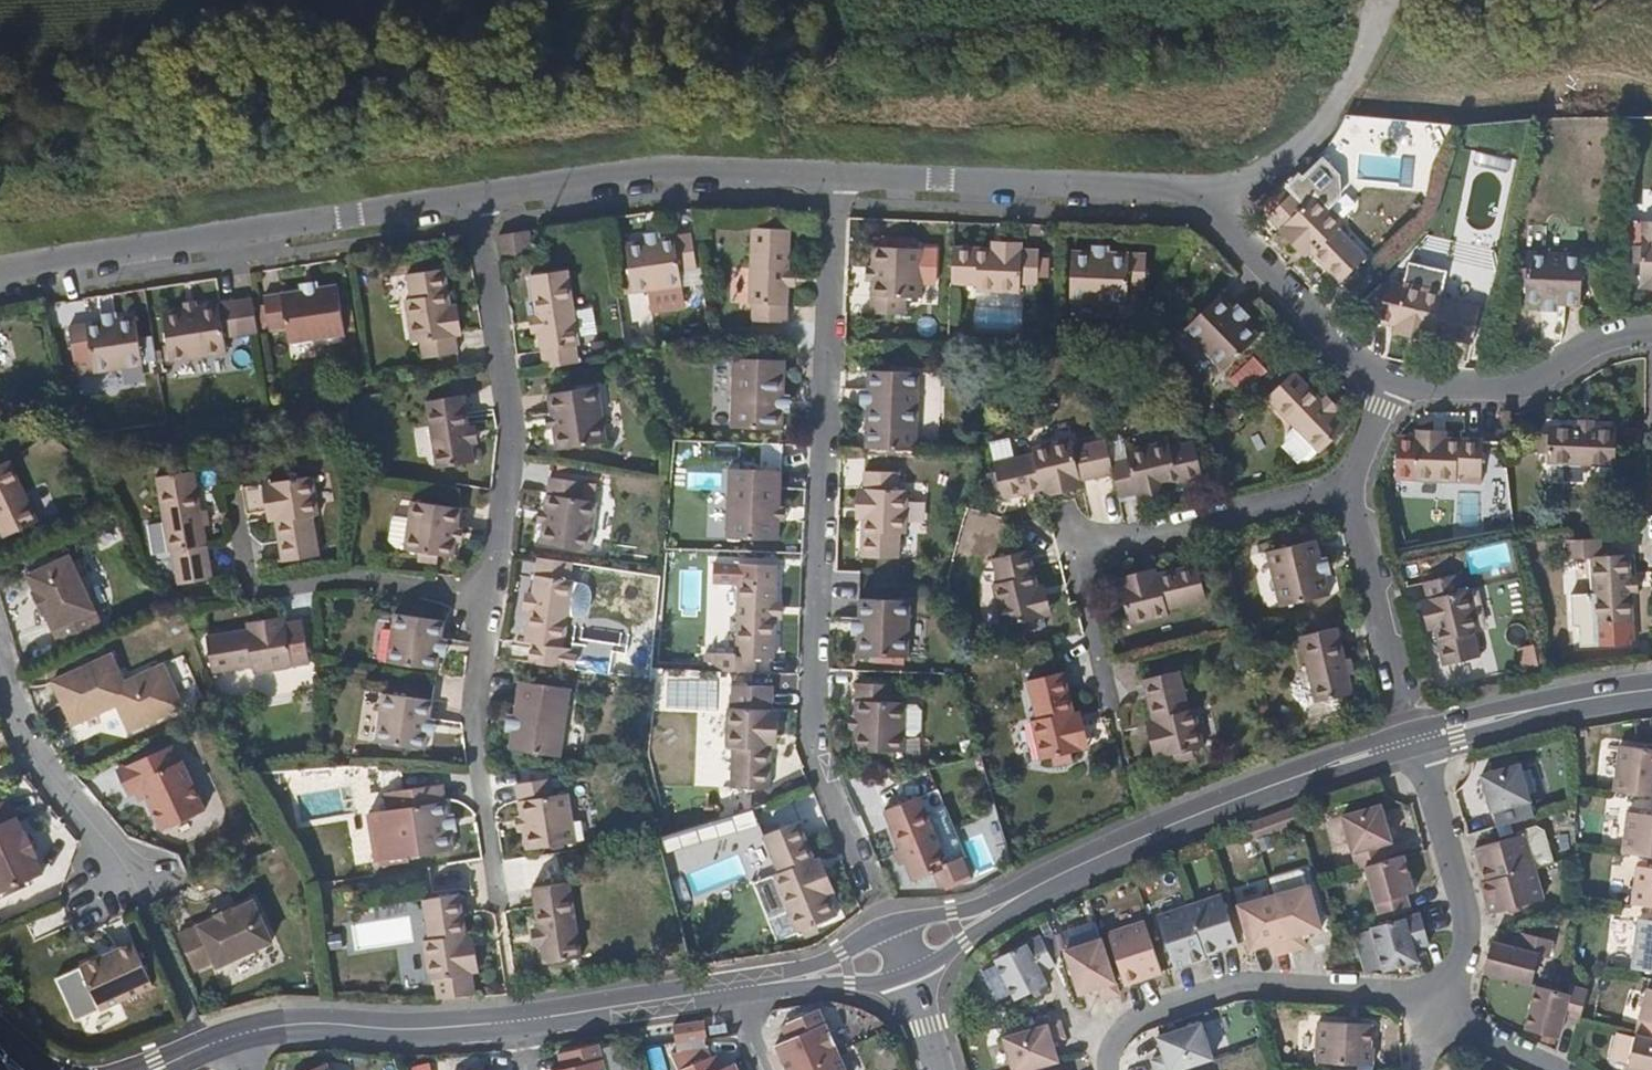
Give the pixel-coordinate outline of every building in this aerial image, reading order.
[(1337,182),(1321,166),(1301,187),(1297,183),(1287,193),(1284,189),(1280,186),(1255,213),(1273,230),(1278,227),(1304,252),(1335,282),(1362,254),(1332,226),(1336,221),(1328,214),(1338,203),(1337,182)] [(1297,183),(1293,180),(1284,189),(1287,193),(1297,183)] [(1636,215),(1635,238),(1634,255),(1634,272),(1651,273),(1651,215),(1636,215)] [(788,228),(749,226),(746,301),(750,301),(750,319),(785,320),(786,285),(787,269),(788,228)] [(1304,252),(1278,227),(1273,230),(1300,256),(1304,252)] [(530,251),(527,228),(496,233),(499,256),(530,251)] [(658,242),(657,235),(641,238),(642,244),(658,242)] [(697,287),(689,236),(658,242),(642,244),(623,247),(626,267),(629,287),(630,297),(697,287)] [(1635,238),(1626,238),(1625,255),(1634,255),(1635,238)] [(921,246),(873,244),(872,261),(871,278),(870,310),(904,311),(905,293),(920,293),(921,246)] [(993,248),(952,246),(950,283),(974,284),(974,291),(1017,292),(1018,283),(1036,284),(1037,249),(1019,249),(993,248)] [(1096,251),(1072,250),(1070,301),(1124,303),(1125,288),(1143,287),(1144,253),(1112,252),(1096,251)] [(1579,253),(1524,251),(1523,267),(1522,285),(1522,302),(1539,302),(1554,303),(1577,304),(1579,253)] [(454,304),(449,266),(410,271),(414,296),(406,297),(415,358),(461,351),(458,330),(454,304)] [(1523,267),(1513,266),(1513,285),(1522,285),(1523,267)] [(629,287),(626,267),(618,269),(621,288),(629,287)] [(579,337),(568,268),(531,274),(536,312),(539,328),(545,367),(579,362),(575,338),(579,337)] [(1634,272),(1633,280),(1651,281),(1651,273),(1634,272)] [(1220,295),(1206,280),(1169,316),(1208,356),(1245,320),(1230,305),(1220,295)] [(1439,290),(1401,281),(1399,290),(1381,286),(1374,321),(1392,325),(1426,333),(1468,342),(1477,305),(1438,296),(1439,290)] [(317,295),(316,288),(300,291),(301,297),(317,295)] [(1235,300),(1225,290),(1220,295),(1230,305),(1235,300)] [(343,341),(335,292),(317,295),(301,297),(264,303),(271,352),(343,341)] [(463,329),(459,303),(454,304),(458,330),(463,329)] [(259,355),(251,305),(199,313),(183,316),(163,319),(170,369),(259,355)] [(199,313),(198,307),(182,310),(183,316),(199,313)] [(117,326),(116,320),(101,323),(102,329),(117,326)] [(143,374),(135,323),(117,326),(102,329),(70,334),(75,367),(92,364),(94,381),(143,374)] [(1426,333),(1392,325),(1391,330),(1425,339),(1426,333)] [(1242,391),(1268,370),(1254,353),(1229,374),(1242,391)] [(784,357),(733,355),(731,423),(782,425),(782,408),(783,392),(784,357)] [(917,367),(866,366),(866,384),(865,401),(865,423),(915,425),(917,367)] [(1320,398),(1295,368),(1265,395),(1291,425),(1313,450),(1314,451),(1343,425),(1330,410),(1320,398)] [(606,440),(598,383),(548,390),(551,410),(554,427),(557,447),(606,440)] [(470,422),(466,392),(429,397),(439,463),(476,458),(473,439),(470,422)] [(1335,406),(1324,394),(1320,398),(1330,410),(1335,406)] [(1613,447),(1612,408),(1587,409),(1573,409),(1545,410),(1545,421),(1545,439),(1545,450),(1613,447)] [(554,427),(551,410),(545,411),(548,428),(554,427)] [(479,438),(477,421),(470,422),(473,439),(479,438)] [(1545,439),(1545,421),(1535,425),(1537,443),(1545,439)] [(1313,450),(1291,425),(1281,434),(1281,440),(1297,458),(1304,458),(1313,450)] [(1077,480),(1112,472),(1109,459),(1104,435),(1069,444),(1066,434),(1029,443),(1030,449),(993,459),(996,473),(1001,491),(1003,499),(1045,488),(1077,480)] [(1126,455),(1109,459),(1112,472),(1118,494),(1136,490),(1162,483),(1201,474),(1191,436),(1168,442),(1166,436),(1124,447),(1126,455)] [(759,466),(730,466),(728,534),(778,536),(779,518),(779,500),(781,441),(760,441),(759,466)] [(1477,490),(1481,451),(1444,447),(1416,445),(1414,457),(1412,477),(1410,489),(1452,494),(1453,488),(1477,490)] [(9,456),(0,460),(0,533),(2,537),(39,520),(9,456)] [(1412,477),(1414,457),(1403,470),(1407,489),(1412,477)] [(202,506),(197,470),(159,475),(176,584),(213,579),(205,525),(202,506)] [(898,471),(863,470),(862,486),(861,515),(860,555),(902,556),(904,487),(898,487),(898,471)] [(323,510),(316,472),(275,479),(282,515),(290,557),(323,550),(315,512),(323,510)] [(1001,491),(996,473),(987,475),(991,494),(1001,491)] [(587,481),(551,475),(546,507),(544,523),(541,542),(594,550),(600,500),(585,498),(587,481)] [(1110,475),(1082,481),(1090,526),(1118,520),(1110,475)] [(282,515),(275,479),(269,481),(275,516),(282,515)] [(1079,487),(1077,480),(1045,488),(1047,495),(1079,487)] [(1164,490),(1162,483),(1136,490),(1137,497),(1164,490)] [(460,505),(408,497),(406,514),(391,511),(388,516),(386,537),(393,543),(401,544),(401,545),(418,548),(439,551),(453,553),(455,536),(458,518),(460,505)] [(212,524),(210,505),(202,506),(205,525),(212,524)] [(466,519),(458,518),(455,536),(463,537),(466,519)] [(1604,552),(1603,535),(1566,538),(1567,557),(1590,556),(1594,620),(1632,618),(1631,589),(1630,574),(1629,551),(1627,551),(1604,552)] [(1319,555),(1315,537),(1267,549),(1281,604),(1329,592),(1324,572),(1319,555)] [(1037,584),(1027,546),(990,556),(996,581),(990,583),(999,622),(1012,619),(1031,615),(1043,612),(1037,584)] [(98,629),(64,547),(19,567),(28,587),(26,588),(33,605),(35,604),(54,647),(98,629)] [(439,551),(418,548),(416,560),(437,563),(439,551)] [(1331,570),(1326,553),(1319,555),(1324,572),(1331,570)] [(576,561),(539,555),(534,591),(531,610),(527,641),(567,646),(577,580),(573,580),(576,561)] [(777,563),(713,561),(712,581),(736,582),(734,652),(713,651),(713,652),(703,652),(703,664),(713,665),(713,668),(755,670),(756,658),(774,658),(775,616),(776,598),(777,563)] [(1205,595),(1196,561),(1155,570),(1120,579),(1131,621),(1169,611),(1168,604),(1205,595)] [(1155,570),(1153,563),(1118,572),(1120,579),(1155,570)] [(1460,587),(1457,570),(1422,579),(1426,598),(1432,624),(1440,661),(1478,652),(1473,628),(1479,627),(1470,585),(1460,587)] [(1638,574),(1630,574),(1631,589),(1638,589),(1638,574)] [(1050,610),(1043,583),(1037,584),(1043,612),(1050,610)] [(908,598),(858,596),(857,615),(857,632),(856,652),(907,653),(908,598)] [(1432,624),(1426,598),(1421,599),(1427,626),(1432,624)] [(441,616),(392,610),(385,659),(435,666),(437,650),(439,634),(441,616)] [(285,619),(285,612),(247,614),(247,621),(285,619)] [(1034,626),(1031,615),(1012,619),(1015,630),(1034,626)] [(306,655),(304,618),(285,619),(247,621),(206,623),(208,655),(248,653),(248,658),(306,655)] [(1346,659),(1337,624),(1298,634),(1315,700),(1354,690),(1349,672),(1346,659)] [(445,635),(439,634),(437,650),(443,651),(445,635)] [(124,680),(112,653),(51,681),(71,725),(116,704),(121,716),(130,711),(137,726),(181,706),(162,663),(124,680)] [(1356,671),(1352,658),(1346,659),(1349,672),(1356,671)] [(1070,705),(1060,659),(1021,668),(1031,709),(1024,711),(1033,747),(1047,744),(1064,740),(1078,737),(1070,705)] [(1187,706),(1178,667),(1143,676),(1153,717),(1162,753),(1173,750),(1191,746),(1202,743),(1192,705),(1187,706)] [(244,672),(245,698),(294,696),(293,670),(244,672)] [(888,677),(855,676),(853,708),(853,723),(852,743),(867,744),(889,744),(898,745),(900,694),(888,694),(888,677)] [(562,683),(511,681),(509,713),(509,730),(508,748),(559,750),(562,683)] [(772,688),(731,687),(730,705),(727,705),(726,745),(732,745),(731,782),(769,783),(770,746),(771,706),(772,688)] [(425,695),(374,693),(373,743),(423,744),(423,731),(424,713),(425,695)] [(1084,735),(1077,703),(1070,705),(1078,737),(1084,735)] [(137,726),(130,711),(121,716),(128,731),(137,726)] [(1162,753),(1153,717),(1144,719),(1153,755),(1162,753)] [(1066,749),(1064,740),(1047,744),(1049,754),(1066,749)] [(1617,743),(1612,789),(1651,794),(1651,748),(1617,743)] [(889,744),(867,744),(867,752),(888,752),(889,744)] [(1193,755),(1191,746),(1173,750),(1175,759),(1193,755)] [(174,761),(167,747),(115,770),(126,794),(131,792),(144,796),(160,829),(203,810),(179,758),(174,761)] [(1516,763),(1513,752),(1487,759),(1490,770),(1478,773),(1488,811),(1491,811),(1494,825),(1532,814),(1518,763),(1516,763)] [(552,795),(549,778),(514,783),(519,813),(522,831),(524,847),(574,839),(567,793),(552,795)] [(446,813),(441,781),(404,787),(406,804),(393,806),(399,854),(450,846),(448,832),(446,813)] [(7,795),(0,798),(0,891),(42,871),(34,854),(38,852),(27,828),(23,830),(7,795)] [(950,866),(921,796),(884,811),(899,847),(906,863),(913,881),(950,866)] [(1351,864),(1358,862),(1380,856),(1376,840),(1384,838),(1373,801),(1337,811),(1351,864)] [(1292,820),(1287,804),(1238,823),(1243,838),(1250,835),(1292,820)] [(1625,810),(1620,851),(1651,855),(1651,813),(1625,810)] [(454,831),(451,813),(446,813),(448,832),(454,831)] [(522,831),(519,813),(513,814),(516,832),(522,831)] [(816,857),(799,817),(765,832),(780,868),(762,876),(759,884),(770,910),(779,913),(790,907),(799,928),(804,926),(817,920),(839,911),(831,890),(816,857)] [(973,871),(996,862),(979,818),(957,827),(973,871)] [(1543,828),(1537,825),(1521,829),(1522,832),(1531,865),(1552,860),(1543,828)] [(1481,879),(1531,865),(1522,832),(1471,846),(1481,879)] [(906,863),(899,847),(892,849),(899,866),(906,863)] [(1380,856),(1358,862),(1374,914),(1405,905),(1400,890),(1407,889),(1396,851),(1380,856)] [(835,888),(821,854),(816,857),(831,890),(835,888)] [(1634,864),(1630,902),(1651,904),(1651,866),(1634,864)] [(1531,865),(1481,879),(1478,880),(1487,912),(1489,911),(1505,907),(1517,904),(1540,897),(1531,865)] [(580,955),(570,881),(529,887),(536,928),(538,946),(541,961),(580,955)] [(1267,892),(1283,947),(1299,943),(1296,931),(1315,925),(1303,881),(1267,892)] [(468,935),(462,891),(423,897),(429,937),(424,937),(430,979),(443,977),(463,974),(473,973),(468,935)] [(1181,902),(1198,952),(1231,941),(1214,892),(1181,902)] [(1283,947),(1267,892),(1232,902),(1244,946),(1263,941),(1267,952),(1283,947)] [(269,945),(251,901),(231,909),(228,906),(214,911),(214,915),(175,931),(190,969),(210,960),(214,967),(269,945)] [(1198,952),(1181,902),(1150,913),(1168,967),(1199,957),(1198,952)] [(1420,930),(1414,909),(1366,923),(1366,925),(1349,930),(1360,968),(1362,968),(1378,963),(1378,966),(1395,961),(1409,958),(1412,957),(1409,944),(1422,939),(1420,930)] [(1636,918),(1630,966),(1651,969),(1651,920),(1636,918)] [(821,927),(817,920),(804,926),(808,933),(821,927)] [(1152,973),(1135,920),(1101,932),(1119,985),(1152,973)] [(538,946),(536,928),(530,929),(533,947),(538,946)] [(1550,939),(1520,931),(1516,945),(1489,939),(1481,970),(1531,982),(1537,953),(1546,955),(1550,939)] [(480,972),(475,934),(468,935),(473,973),(480,972)] [(151,980),(131,937),(79,961),(98,1003),(151,980)] [(1048,965),(1034,937),(990,958),(1009,998),(1025,990),(1038,984),(1041,982),(1035,971),(1048,965)] [(1113,992),(1095,937),(1058,950),(1072,992),(1092,986),(1096,998),(1113,992)] [(1411,964),(1409,958),(1395,961),(1397,969),(1411,964)] [(464,984),(463,974),(443,977),(444,987),(464,984)] [(1563,1016),(1577,1019),(1584,988),(1567,984),(1565,991),(1534,983),(1524,1027),(1542,1031),(1555,1034),(1559,1035),(1563,1016)] [(1042,990),(1038,984),(1025,990),(1029,996),(1042,990)] [(1633,1033),(1651,1037),(1651,988),(1645,986),(1633,1033)] [(777,1039),(789,1068),(837,1047),(818,1004),(788,1018),(794,1031),(777,1039)] [(705,1014),(673,1019),(676,1039),(708,1033),(705,1014)] [(1056,1019),(997,1037),(1007,1069),(1023,1069),(1053,1061),(1047,1042),(1062,1037),(1056,1019)] [(1372,1022),(1320,1020),(1319,1061),(1375,1063),(1376,1046),(1372,1046),(1372,1022)] [(1202,1022),(1158,1037),(1164,1055),(1152,1059),(1156,1069),(1178,1069),(1215,1058),(1202,1022)] [(1555,1034),(1542,1031),(1541,1038),(1553,1041),(1555,1034)] [(1633,1033),(1624,1069),(1651,1069),(1651,1037),(1633,1033)] [(598,1040),(564,1049),(567,1064),(549,1069),(605,1069),(598,1040)] [(613,1047),(602,1050),(607,1069),(619,1069),(613,1047)] [(837,1047),(789,1068),(790,1069),(848,1069),(837,1047)] [(681,1069),(739,1069),(735,1062),(718,1069),(711,1055),(680,1068),(681,1069)]
